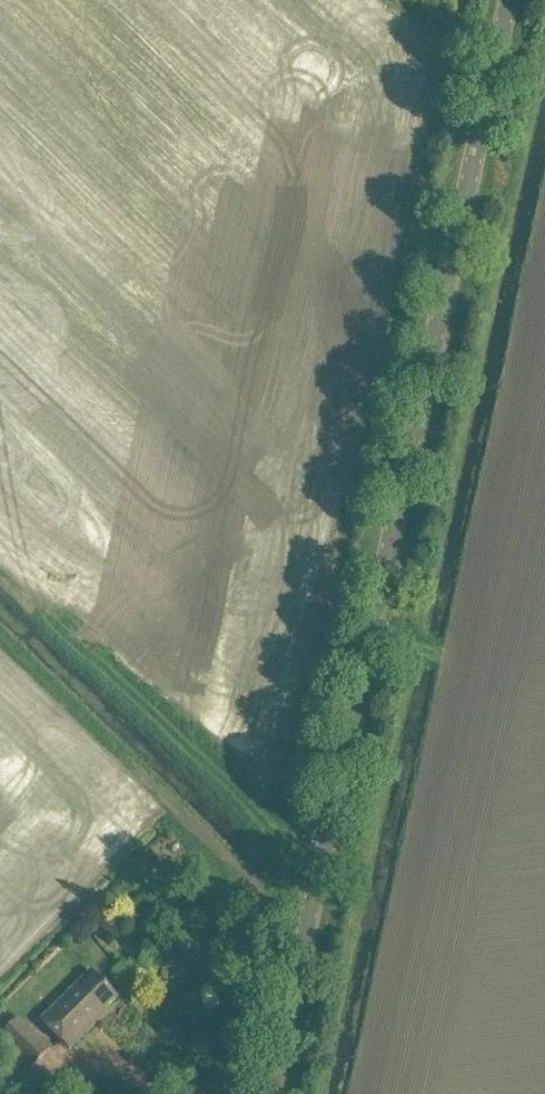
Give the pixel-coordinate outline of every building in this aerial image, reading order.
[(102,1014),(117,1000),(91,974),(41,1024),(69,1052),(105,1017),(102,1014)] [(50,1052),(18,1022),(0,1040),(0,1041),(31,1072),(50,1052)]
